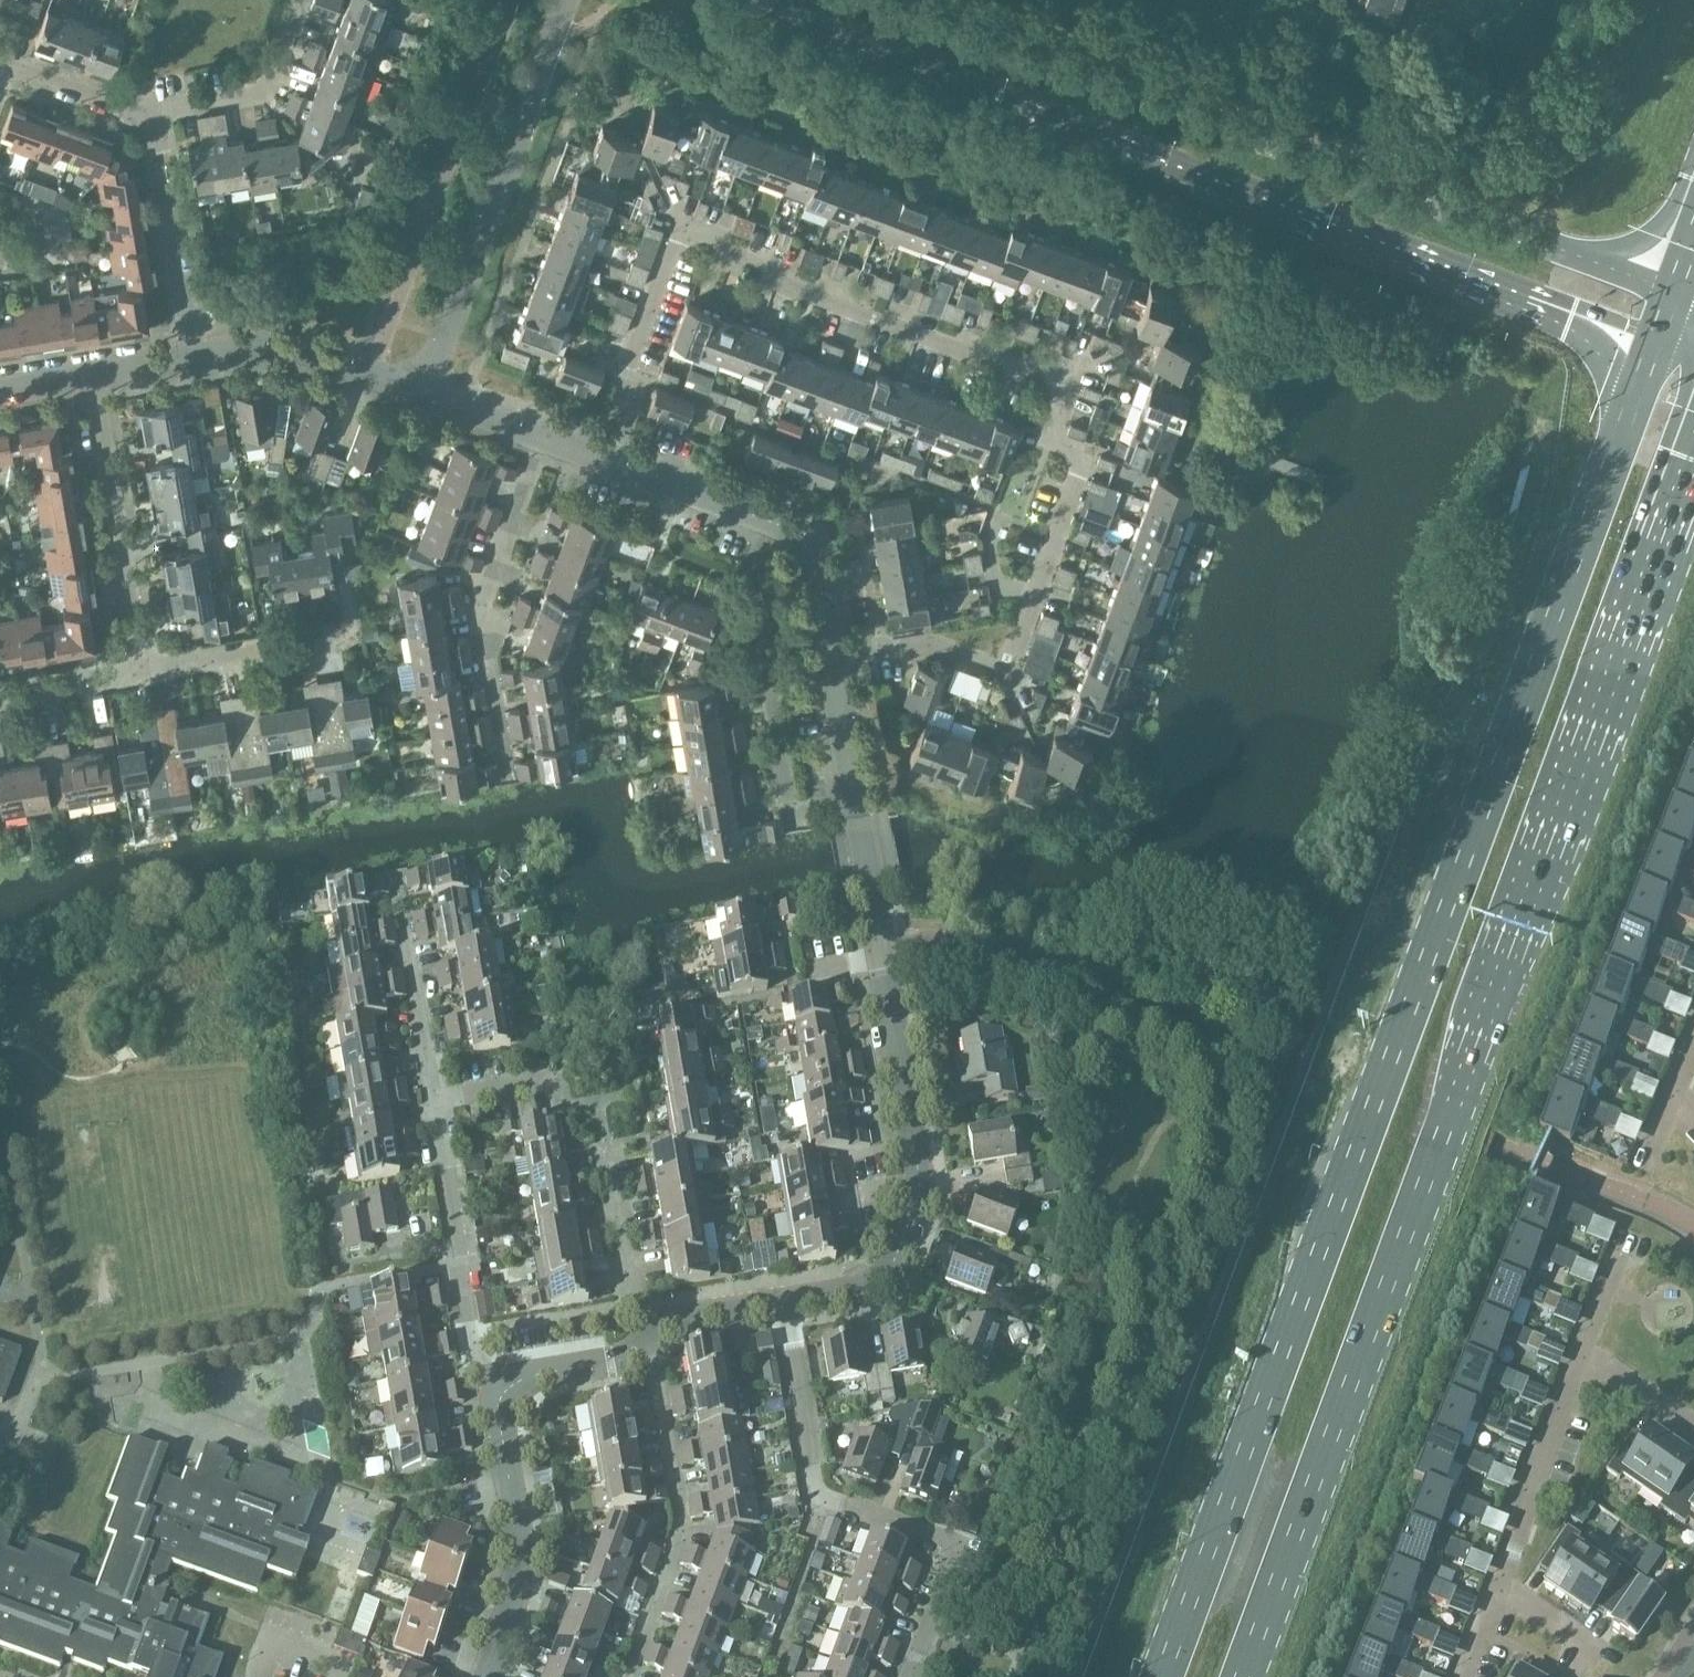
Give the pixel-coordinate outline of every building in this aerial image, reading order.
[(10,11),(14,0),(0,0),(0,7),(10,11)] [(322,0),(315,0),(311,10),(336,20),(341,7),(322,0)] [(347,9),(391,26),(400,0),(350,0),(347,9)] [(1384,7),(1380,19),(1397,25),(1406,0),(1365,0),(1384,7)] [(30,2),(25,17),(36,20),(41,6),(30,2)] [(36,42),(62,51),(74,17),(48,8),(36,42)] [(347,9),(338,34),(381,51),(391,26),(347,9)] [(62,51),(87,60),(99,27),(74,17),(62,51)] [(99,27),(87,60),(112,70),(125,36),(99,27)] [(338,34),(328,59),(372,76),(381,51),(338,34)] [(308,52),(322,57),(326,47),(311,42),(308,52)] [(322,57),(308,52),(304,61),(319,66),(322,57)] [(328,59),(319,84),(353,97),(363,100),(372,76),(328,59)] [(319,84),(310,108),(344,122),(353,97),(319,84)] [(293,91),(289,101),(304,107),(307,97),(293,91)] [(289,101),(286,111),(300,116),(304,107),(289,101)] [(679,112),(654,103),(641,140),(665,149),(674,125),(679,112)] [(11,147),(32,155),(45,121),(25,114),(26,109),(13,104),(3,132),(15,136),(11,147)] [(300,134),(299,136),(318,159),(332,147),(334,147),(344,122),(304,107),(300,116),(304,125),(300,134)] [(697,133),(691,151),(714,159),(728,122),(704,113),(704,114),(701,113),(697,112),(692,113),(685,116),(681,119),(678,123),(677,126),(697,133)] [(224,113),(211,115),(225,191),(250,186),(248,176),(249,176),(244,147),(245,146),(244,140),(230,142),(224,113)] [(225,191),(211,115),(199,117),(204,147),(190,149),(197,195),(225,191)] [(267,120),(269,136),(279,134),(277,119),(267,120)] [(269,136),(267,120),(256,122),(259,137),(269,136)] [(58,152),(70,156),(80,128),(67,124),(65,129),(45,121),(32,155),(54,163),(58,152)] [(714,159),(738,168),(752,130),(728,122),(714,159)] [(697,133),(677,126),(674,125),(665,149),(675,153),(677,146),(691,151),(697,133)] [(632,165),(640,140),(603,126),(594,151),(607,156),(632,165)] [(77,172),(99,180),(109,150),(110,151),(112,146),(91,138),(93,133),(80,128),(70,156),(81,161),(77,172)] [(738,168),(762,177),(775,139),(752,130),(738,168)] [(253,145),(245,146),(244,147),(249,176),(248,176),(250,186),(251,193),(278,188),(276,178),(270,142),(269,136),(259,137),(253,145)] [(297,138),(270,142),(276,178),(303,173),(303,171),(318,159),(299,136),(297,138)] [(762,177),(785,186),(799,148),(775,139),(762,177)] [(109,150),(99,180),(135,174),(131,153),(118,148),(116,153),(110,151),(109,150)] [(785,186),(808,194),(809,194),(820,164),(821,164),(823,157),(799,148),(785,186)] [(607,209),(615,185),(598,179),(605,159),(598,156),(597,157),(593,157),(589,159),(585,162),(583,165),(580,169),(580,171),(578,171),(569,195),(607,209)] [(628,175),(632,165),(607,156),(605,159),(598,179),(615,185),(620,172),(628,175)] [(806,202),(830,211),(844,173),(821,164),(820,164),(809,194),(808,194),(806,202)] [(675,182),(677,177),(664,172),(660,174),(665,186),(675,182)] [(830,211),(853,219),(867,182),(844,173),(830,211)] [(114,200),(116,213),(146,208),(143,194),(138,195),(135,174),(99,180),(103,202),(114,200)] [(645,192),(648,194),(659,189),(653,177),(650,179),(645,192)] [(677,177),(675,182),(680,193),(685,195),(690,182),(677,177)] [(891,190),(867,182),(853,219),(877,228),(891,190)] [(877,228),(901,237),(915,199),(891,190),(877,228)] [(648,194),(645,192),(640,205),(652,210),(654,205),(648,194)] [(598,233),(607,209),(569,195),(560,219),(598,233)] [(901,237),(924,246),(938,208),(915,199),(901,237)] [(700,200),(694,216),(703,220),(709,203),(700,200)] [(107,227),(111,250),(147,244),(143,222),(148,221),(146,208),(116,213),(119,225),(107,227)] [(924,246),(948,254),(962,217),(938,208),(924,246)] [(731,230),(741,234),(747,217),(737,214),(731,230)] [(747,217),(741,234),(750,237),(756,221),(747,217)] [(948,254),(972,263),(985,225),(962,217),(948,254)] [(589,256),(598,233),(560,219),(551,242),(589,256)] [(664,230),(654,226),(647,224),(644,234),(661,240),(664,230)] [(972,263),(996,272),(1009,234),(1008,234),(985,225),(972,263)] [(994,277),(1017,286),(1022,273),(1036,235),(1011,226),(1008,234),(1009,234),(996,272),(994,277)] [(778,248),(788,251),(794,235),(784,231),(778,248)] [(1022,273),(1045,282),(1059,244),(1036,235),(1022,273)] [(580,280),(589,256),(551,242),(543,266),(580,280)] [(147,244),(111,250),(115,272),(126,270),(128,283),(158,278),(155,264),(150,265),(147,244)] [(1045,282),(1069,291),(1083,253),(1059,244),(1045,282)] [(799,264),(809,267),(815,251),(805,247),(799,264)] [(815,251),(809,267),(818,271),(824,254),(815,251)] [(1069,291),(1092,300),(1106,262),(1083,253),(1069,291)] [(832,276),(842,280),(848,263),(838,259),(832,276)] [(630,271),(647,277),(650,268),(633,262),(630,271)] [(1092,300),(1116,309),(1122,291),(1123,291),(1131,271),(1106,262),(1092,300)] [(572,303),(580,280),(543,266),(534,290),(572,303)] [(647,277),(630,271),(626,281),(643,287),(647,277)] [(870,290),(879,294),(886,277),(876,274),(870,290)] [(886,277),(879,294),(889,297),(895,281),(886,277)] [(106,294),(108,305),(113,334),(131,331),(130,326),(135,326),(135,331),(150,328),(145,303),(154,302),(152,286),(106,294)] [(1122,291),(1116,309),(1129,314),(1126,322),(1161,333),(1175,296),(1150,286),(1145,299),(1123,291),(1122,291)] [(563,327),(572,303),(534,290),(525,313),(563,327)] [(917,308),(926,311),(933,295),(923,291),(917,308)] [(71,300),(73,311),(78,335),(99,332),(100,337),(113,334),(108,305),(96,307),(94,296),(71,300)] [(941,316),(950,320),(956,303),(947,300),(941,316)] [(59,302),(37,305),(43,341),(64,338),(65,343),(79,340),(78,335),(73,311),(61,313),(59,302)] [(694,360),(698,350),(711,312),(687,303),(670,351),(694,360)] [(956,303),(950,320),(960,323),(966,307),(956,303)] [(16,321),(4,323),(9,352),(22,350),(21,345),(43,341),(37,305),(14,309),(16,321)] [(978,321),(987,325),(993,308),(984,305),(978,321)] [(612,318),(629,325),(632,315),(616,309),(612,318)] [(698,350),(721,359),(735,321),(711,312),(698,350)] [(554,351),(563,327),(525,313),(516,337),(554,351)] [(629,325),(612,318),(609,328),(625,334),(629,325)] [(1015,335),(1025,338),(1031,322),(1021,318),(1015,335)] [(721,359),(745,367),(759,330),(735,321),(721,359)] [(1031,322),(1025,338),(1034,342),(1040,325),(1031,322)] [(9,352),(4,323),(0,324),(0,354),(9,352)] [(765,383),(789,392),(803,355),(790,350),(797,330),(787,326),(782,338),(783,339),(780,346),(769,376),(768,376),(765,383)] [(745,367),(768,376),(769,376),(780,346),(783,339),(782,338),(759,330),(745,367)] [(1096,348),(1107,343),(1109,338),(1096,333),(1091,346),(1096,348)] [(1199,346),(1161,333),(1148,367),(1156,370),(1151,383),(1168,389),(1177,366),(1190,371),(1199,346)] [(1062,352),(1072,356),(1078,339),(1068,336),(1062,352)] [(1107,343),(1112,353),(1124,347),(1122,343),(1109,338),(1107,343)] [(789,392),(813,401),(834,343),(824,340),(817,360),(803,355),(789,392)] [(813,401),(837,410),(851,372),(837,367),(845,347),(834,343),(813,401)] [(513,347),(507,360),(523,366),(528,352),(513,347)] [(566,354),(556,379),(594,393),(603,369),(611,372),(615,363),(598,356),(595,365),(566,354)] [(1120,369),(1124,371),(1129,358),(1127,354),(1115,359),(1120,369)] [(861,419),(864,411),(863,411),(874,381),(876,373),(877,373),(882,361),(871,357),(864,377),(851,372),(837,410),(861,419)] [(659,379),(676,385),(679,375),(663,369),(659,379)] [(1124,371),(1120,369),(1109,374),(1107,379),(1119,384),(1124,371)] [(864,411),(887,420),(901,382),(877,373),(876,373),(874,381),(863,411),(864,411)] [(691,390),(707,396),(711,387),(694,381),(691,390)] [(887,420),(911,428),(924,391),(901,382),(887,420)] [(1151,383),(1142,407),(1180,421),(1189,396),(1168,389),(1168,390),(1151,383)] [(1102,391),(1085,385),(1082,395),(1098,401),(1102,391)] [(711,387),(707,396),(724,402),(727,393),(711,387)] [(647,412),(685,426),(694,401),(656,388),(647,412)] [(237,394),(244,435),(273,430),(266,389),(237,394)] [(911,428),(934,437),(948,400),(924,391),(911,428)] [(297,436),(323,446),(338,407),(311,397),(297,436)] [(739,407),(755,413),(758,404),(742,398),(739,407)] [(934,437),(958,446),(972,408),(948,400),(934,437)] [(171,438),(173,451),(203,445),(199,417),(183,420),(181,404),(141,410),(147,442),(171,438)] [(755,413),(739,407),(735,415),(752,422),(755,413)] [(1142,407),(1133,430),(1171,444),(1180,421),(1142,407)] [(958,446),(981,455),(995,417),(972,408),(958,446)] [(726,413),(716,410),(710,426),(720,430),(726,413)] [(56,412),(32,416),(34,425),(21,427),(25,447),(37,445),(39,457),(72,451),(69,435),(60,437),(56,412)] [(0,426),(0,463),(14,461),(12,449),(25,447),(21,427),(34,425),(32,416),(6,420),(7,425),(0,426)] [(349,455),(376,465),(391,427),(363,417),(349,455)] [(995,417),(981,455),(1006,464),(1019,426),(995,417)] [(1068,433),(1084,439),(1088,430),(1071,424),(1068,433)] [(1171,444),(1133,430),(1124,454),(1162,469),(1171,444)] [(754,432),(745,457),(782,471),(792,446),(754,432)] [(274,434),(270,460),(283,462),(287,436),(274,434)] [(853,439),(849,447),(866,454),(869,445),(853,439)] [(151,468),(156,498),(196,491),(193,476),(208,474),(203,445),(173,451),(175,464),(151,468)] [(456,446),(447,471),(487,486),(493,471),(514,479),(518,469),(456,446)] [(846,456),(863,462),(866,454),(849,447),(846,456)] [(791,474),(829,488),(838,463),(800,449),(791,474)] [(311,475),(326,480),(335,455),(320,450),(311,475)] [(880,460),(897,466),(900,457),(884,451),(880,460)] [(335,455),(326,480),(340,485),(349,460),(335,455)] [(1117,461),(1101,455),(1097,465),(1114,471),(1117,461)] [(900,457),(897,466),(913,472),(916,463),(900,457)] [(34,477),(38,500),(74,494),(70,472),(75,472),(73,458),(44,463),(46,475),(34,477)] [(927,478),(944,484),(947,474),(931,468),(927,478)] [(447,471),(437,496),(499,519),(503,510),(482,502),(487,486),(447,471)] [(944,484),(960,490),(964,480),(947,474),(944,484)] [(1158,476),(1149,500),(1186,514),(1195,490),(1158,476)] [(1088,489),(1105,495),(1109,485),(1092,479),(1088,489)] [(974,495),(991,501),(995,492),(978,486),(974,495)] [(186,525),(188,538),(218,532),(213,504),(203,506),(201,491),(196,491),(156,498),(162,529),(186,525)] [(54,521),(56,533),(85,528),(83,515),(78,515),(74,494),(38,500),(42,523),(54,521)] [(437,496),(428,521),(469,536),(475,521),(496,529),(499,519),(437,496)] [(870,503),(875,529),(914,522),(910,497),(870,503)] [(953,498),(956,515),(964,514),(968,503),(953,498)] [(1149,500),(1140,524),(1178,538),(1186,514),(1149,500)] [(570,526),(564,542),(605,557),(615,531),(553,508),(549,518),(570,526)] [(314,548),(298,551),(305,590),(336,585),(332,561),(346,559),(343,543),(357,541),(352,511),(323,516),(325,531),(311,533),(314,548)] [(1074,527),(1091,533),(1095,523),(1078,517),(1074,527)] [(469,536),(428,521),(419,547),(481,569),(484,560),(463,552),(469,536)] [(875,529),(879,554),(918,547),(914,522),(875,529)] [(1140,524),(1131,548),(1169,561),(1178,538),(1140,524)] [(1091,533),(1074,527),(1071,536),(1088,542),(1091,533)] [(46,547),(50,570),(86,564),(82,542),(87,541),(85,528),(56,533),(58,545),(46,547)] [(967,528),(959,530),(960,540),(978,537),(977,532),(967,528)] [(166,555),(171,585),(211,578),(208,563),(223,560),(218,532),(188,538),(190,551),(166,555)] [(305,590),(298,551),(283,553),(281,538),(252,543),(257,574),(271,571),(275,595),(305,590)] [(538,549),(534,559),(596,581),(605,557),(564,542),(559,557),(538,549)] [(879,554),(883,579),(923,572),(918,547),(879,554)] [(1131,548),(1123,571),(1160,585),(1169,561),(1131,548)] [(963,555),(965,565),(982,562),(980,552),(963,555)] [(552,576),(546,591),(581,604),(581,605),(587,607),(596,581),(534,559),(531,568),(552,576)] [(982,562),(965,565),(966,574),(984,571),(982,562)] [(86,564),(50,570),(54,593),(65,590),(68,603),(97,598),(95,584),(90,585),(86,564)] [(1057,574),(1074,580),(1077,571),(1060,565),(1057,574)] [(1123,571),(1114,595),(1152,609),(1160,585),(1123,571)] [(883,579),(887,603),(927,597),(923,572),(883,579)] [(400,580),(405,607),(463,598),(461,585),(449,587),(450,589),(439,591),(436,574),(400,580)] [(1074,580),(1057,574),(1054,583),(1070,590),(1074,580)] [(211,578),(171,585),(177,616),(201,612),(205,639),(236,633),(228,591),(213,594),(211,578)] [(638,645),(647,649),(668,593),(643,584),(630,618),(646,624),(638,645)] [(520,597),(516,608),(572,629),(581,605),(581,604),(546,591),(540,607),(530,603),(531,601),(520,597)] [(664,631),(680,637),(693,602),(668,593),(647,649),(657,652),(664,631)] [(1114,595),(1105,619),(1143,632),(1152,609),(1114,595)] [(927,597),(887,603),(892,629),(931,622),(927,597)] [(405,607),(409,633),(445,628),(443,611),(453,609),(454,612),(465,610),(463,598),(405,607)] [(693,602),(680,637),(696,643),(688,664),(698,668),(718,612),(693,602)] [(971,605),(973,615),(991,612),(989,602),(971,605)] [(67,622),(55,624),(59,644),(71,642),(73,651),(96,647),(92,622),(101,621),(98,605),(65,611),(67,622)] [(572,629),(516,608),(512,620),(523,624),(524,622),(534,626),(528,642),(562,655),(572,629)] [(1040,621),(1056,628),(1060,618),(1043,612),(1040,621)] [(41,615),(18,619),(24,655),(46,651),(46,656),(73,651),(71,642),(59,644),(55,624),(43,627),(41,615)] [(18,619),(0,622),(0,664),(3,663),(3,658),(24,655),(18,619)] [(1105,619),(1097,642),(1134,656),(1143,632),(1105,619)] [(1056,628),(1040,621),(1036,631),(1053,637),(1056,628)] [(409,633),(413,660),(472,650),(470,638),(458,640),(459,642),(448,644),(445,628),(409,633)] [(1097,642),(1088,666),(1126,680),(1134,656),(1097,642)] [(418,686),(424,685),(424,684),(454,680),(454,679),(452,663),(462,661),(463,664),(474,662),(472,650),(413,660),(418,686)] [(1022,669),(1032,672),(1039,675),(1043,665),(1026,659),(1022,669)] [(525,677),(528,694),(565,688),(560,661),(501,671),(504,684),(515,682),(515,679),(525,677)] [(905,702),(930,711),(940,682),(949,685),(955,668),(946,665),(943,673),(918,664),(905,702)] [(1088,666),(1079,690),(1117,703),(1126,680),(1088,666)] [(424,685),(428,711),(465,705),(460,678),(454,679),(454,680),(424,684),(424,685)] [(675,690),(679,717),(719,710),(716,693),(727,692),(727,694),(739,692),(737,679),(675,690)] [(987,699),(993,683),(983,679),(977,695),(987,699)] [(342,681),(323,684),(337,765),(356,762),(351,734),(374,730),(367,690),(344,694),(342,681)] [(306,700),(284,704),(290,744),(312,740),(317,769),(337,765),(323,684),(304,688),(306,700)] [(485,688),(479,689),(473,690),(474,693),(468,694),(470,704),(487,701),(485,688)] [(528,694),(533,720),(569,714),(565,688),(528,694)] [(1037,704),(1042,706),(1046,693),(1034,689),(1032,694),(1037,704)] [(1079,690),(1071,713),(1088,720),(1108,728),(1117,703),(1079,690)] [(259,695),(240,699),(253,780),(273,776),(268,748),(290,744),(284,704),(261,708),(259,695)] [(223,715),(200,718),(207,758),(229,754),(234,783),(253,780),(240,699),(221,702),(223,715)] [(996,716),(1009,721),(1010,717),(1005,706),(1001,704),(996,716)] [(1042,706),(1037,704),(1027,709),(1033,721),(1037,719),(1042,706)] [(428,711),(433,737),(469,731),(465,705),(428,711)] [(508,711),(510,724),(527,721),(526,711),(520,712),(520,709),(508,711)] [(176,710),(157,713),(173,808),(192,805),(185,762),(207,758),(200,718),(178,722),(176,710)] [(679,717),(684,743),(746,732),(744,720),(732,722),(733,724),(722,726),(719,710),(679,717)] [(1009,721),(1022,726),(1026,724),(1020,712),(1010,717),(1009,721)] [(173,808),(157,713),(138,716),(142,743),(119,747),(126,787),(149,784),(153,812),(173,808)] [(1088,720),(1071,713),(1066,727),(1058,724),(1046,758),(1083,772),(1092,747),(1080,742),(1088,720)] [(533,720),(537,746),(573,740),(569,714),(533,720)] [(473,720),(475,730),(491,727),(489,715),(478,717),(478,719),(473,720)] [(527,721),(510,724),(512,736),(524,734),(523,731),(529,731),(527,721)] [(910,759),(935,768),(948,731),(924,722),(910,759)] [(491,727),(475,730),(476,740),(482,739),(482,741),(493,739),(491,727)] [(433,737),(437,763),(474,757),(469,731),(433,737)] [(935,768),(958,777),(972,739),(948,731),(935,768)] [(102,749),(83,753),(91,801),(116,797),(111,772),(119,771),(113,732),(99,734),(102,749)] [(688,770),(692,769),(692,768),(728,762),(725,746),(736,744),(736,746),(748,744),(746,732),(684,743),(688,770)] [(983,786),(990,765),(996,748),(972,739),(958,777),(983,786)] [(556,770),(558,779),(580,775),(578,768),(573,740),(537,746),(539,757),(517,761),(519,777),(556,770)] [(63,741),(49,743),(55,782),(63,780),(67,805),(91,801),(83,753),(65,756),(63,741)] [(38,761),(20,764),(28,812),(52,808),(48,783),(55,782),(49,743),(35,745),(38,761)] [(1046,758),(1012,746),(1009,753),(996,748),(990,765),(1012,774),(1008,786),(1032,796),(1046,758)] [(474,757),(437,763),(442,792),(443,799),(465,795),(463,786),(483,783),(500,780),(498,764),(476,768),(474,757)] [(4,816),(28,812),(20,764),(2,767),(0,758),(0,795),(4,816)] [(688,796),(696,795),(755,784),(753,772),(741,774),(742,777),(731,778),(728,762),(692,768),(692,769),(688,770),(683,770),(688,796)] [(1691,763),(1674,804),(1693,812),(1693,765),(1691,763)] [(696,795),(701,821),(737,814),(734,798),(745,796),(745,799),(757,797),(755,784),(696,795)] [(1674,804),(1658,845),(1683,855),(1684,853),(1693,828),(1693,812),(1674,804)] [(701,821),(707,856),(728,852),(727,844),(785,834),(782,818),(739,826),(737,814),(701,821)] [(1658,845),(1641,886),(1666,896),(1667,894),(1677,869),(1693,876),(1693,857),(1684,853),(1683,855),(1658,845)] [(430,889),(432,900),(469,894),(463,858),(441,862),(442,870),(405,877),(408,892),(430,889)] [(326,881),(332,917),(369,911),(367,899),(389,896),(386,880),(385,880),(349,886),(348,877),(326,881)] [(1641,886),(1625,927),(1650,937),(1651,935),(1661,910),(1693,924),(1693,905),(1667,894),(1666,896),(1641,886)] [(412,918),(414,930),(473,920),(483,918),(479,892),(469,894),(432,900),(435,916),(424,918),(424,916),(412,918)] [(797,903),(780,906),(783,922),(800,919),(797,903)] [(738,904),(716,908),(717,914),(722,944),(758,937),(756,926),(763,925),(760,909),(739,913),(738,904)] [(332,917),(337,943),(395,933),(393,921),(382,923),(382,925),(372,927),(369,911),(332,917)] [(441,953),(456,950),(477,946),(477,945),(473,920),(414,930),(417,942),(428,940),(428,938),(438,936),(441,953)] [(1650,937),(1625,927),(1608,968),(1633,978),(1634,976),(1644,951),(1684,968),(1691,951),(1651,935),(1650,937)] [(337,943),(341,969),(378,963),(375,947),(385,945),(386,947),(398,945),(395,933),(337,943)] [(722,944),(726,970),(785,960),(783,947),(771,949),(772,952),(761,954),(758,937),(722,944)] [(436,967),(438,980),(496,970),(492,943),(477,945),(477,946),(456,950),(458,966),(448,968),(447,965),(436,967)] [(785,960),(726,970),(731,997),(767,990),(764,973),(775,971),(775,974),(787,972),(785,960)] [(299,962),(282,965),(284,978),(289,977),(296,976),(302,975),(299,962)] [(341,969),(346,995),(404,985),(402,973),(391,975),(391,978),(380,980),(378,963),(341,969)] [(1633,978),(1608,968),(1592,1009),(1617,1019),(1617,1017),(1627,992),(1668,1009),(1674,992),(1634,976),(1633,978)] [(462,986),(465,1002),(501,996),(496,970),(438,980),(440,992),(452,990),(451,987),(462,986)] [(337,1023),(350,1021),(350,1022),(372,1018),(387,1016),(384,999),(394,997),(395,1000),(406,998),(404,985),(346,995),(332,998),(337,1023)] [(297,1001),(295,989),(291,990),(286,990),(286,991),(288,1002),(288,1003),(293,1002),(297,1001)] [(795,1024),(832,1018),(827,991),(769,1001),(770,1012),(793,1008),(795,1024)] [(445,1020),(447,1032),(514,1020),(510,994),(501,996),(465,1002),(467,1018),(457,1020),(456,1018),(445,1020)] [(529,1009),(530,1017),(541,1015),(539,1004),(532,1005),(529,1009)] [(304,1016),(302,1005),(294,1006),(291,1007),(280,1009),(282,1019),(292,1018),(295,1017),(304,1016)] [(1617,1019),(1592,1009),(1575,1050),(1600,1060),(1601,1058),(1611,1033),(1651,1049),(1657,1033),(1617,1017),(1617,1019)] [(660,1048),(697,1041),(694,1025),(704,1023),(705,1026),(717,1024),(714,1011),(656,1021),(660,1048)] [(336,1023),(340,1050),(399,1040),(397,1028),(385,1030),(386,1032),(375,1034),(372,1018),(350,1022),(350,1021),(337,1023),(336,1023)] [(836,1044),(832,1018),(795,1024),(798,1040),(776,1044),(778,1054),(800,1051),(836,1044)] [(514,1020),(447,1032),(449,1044),(460,1042),(460,1040),(471,1038),(474,1055),(519,1047),(514,1020)] [(541,1032),(543,1043),(543,1044),(557,1042),(555,1030),(541,1032)] [(962,1040),(966,1062),(957,1064),(961,1088),(984,1084),(986,1101),(1015,1096),(1010,1065),(1005,1066),(999,1034),(962,1040)] [(340,1050),(345,1076),(381,1070),(378,1054),(389,1052),(390,1054),(401,1052),(399,1040),(340,1050)] [(660,1048),(665,1074),(723,1063),(721,1051),(710,1053),(710,1056),(700,1058),(697,1041),(660,1048)] [(800,1051),(804,1077),(863,1066),(861,1054),(849,1056),(850,1059),(839,1061),(836,1044),(800,1051)] [(1600,1060),(1575,1050),(1558,1091),(1584,1101),(1584,1099),(1594,1074),(1634,1090),(1641,1074),(1601,1058),(1600,1060)] [(665,1074),(669,1099),(669,1100),(706,1094),(703,1077),(714,1075),(714,1078),(726,1076),(723,1063),(665,1074)] [(804,1077),(809,1102),(809,1103),(845,1096),(842,1080),(853,1078),(853,1081),(865,1079),(863,1066),(804,1077)] [(340,1104),(349,1103),(408,1092),(406,1080),(394,1082),(395,1085),(384,1086),(381,1070),(345,1076),(336,1078),(340,1104)] [(1584,1101),(1558,1091),(1542,1133),(1567,1143),(1578,1115),(1618,1131),(1624,1115),(1584,1099),(1584,1101)] [(349,1103),(354,1128),(354,1129),(390,1123),(387,1106),(398,1104),(398,1107),(410,1105),(408,1092),(349,1103)] [(803,1103),(807,1130),(844,1124),(841,1107),(852,1105),(852,1108),(864,1106),(861,1093),(845,1096),(809,1103),(809,1102),(803,1103)] [(665,1100),(670,1126),(733,1116),(730,1103),(719,1105),(719,1108),(709,1110),(706,1094),(669,1100),(669,1099),(665,1100)] [(307,1109),(306,1103),(300,1099),(295,1100),(297,1111),(304,1109),(307,1109)] [(670,1126),(674,1152),(674,1153),(691,1150),(691,1151),(715,1146),(712,1129),(723,1127),(723,1130),(735,1128),(733,1116),(670,1126)] [(522,1135),(525,1151),(525,1152),(561,1145),(557,1118),(498,1128),(500,1138),(522,1135)] [(350,1129),(355,1155),(417,1145),(415,1132),(403,1134),(404,1137),(393,1139),(390,1123),(354,1129),(354,1128),(350,1129)] [(807,1130),(812,1155),(812,1156),(818,1155),(818,1156),(871,1147),(868,1134),(857,1136),(857,1138),(847,1140),(844,1124),(807,1130)] [(1003,1161),(1005,1174),(1031,1169),(1029,1156),(1016,1158),(1010,1124),(968,1131),(974,1166),(1003,1161)] [(417,1145),(355,1155),(359,1182),(399,1175),(396,1158),(407,1156),(407,1159),(419,1157),(417,1145)] [(526,1161),(529,1177),(566,1171),(561,1145),(525,1152),(525,1151),(503,1155),(504,1165),(526,1161)] [(631,1174),(633,1187),(695,1176),(691,1151),(691,1150),(674,1153),(674,1152),(651,1156),(654,1173),(643,1175),(642,1172),(631,1174)] [(778,1161),(782,1188),(844,1177),(842,1165),(831,1167),(831,1170),(820,1171),(818,1156),(818,1155),(812,1156),(812,1155),(778,1161)] [(317,1171),(316,1161),(313,1161),(300,1163),(302,1173),(317,1171)] [(1031,1169),(1005,1174),(1007,1186),(1033,1182),(1031,1169)] [(529,1177),(534,1203),(592,1193),(590,1181),(579,1183),(579,1186),(568,1188),(566,1171),(529,1177)] [(657,1193),(660,1209),(700,1202),(695,1176),(633,1187),(635,1199),(647,1197),(646,1194),(657,1193)] [(782,1188),(787,1214),(827,1207),(824,1191),(834,1189),(835,1192),(847,1190),(844,1177),(782,1188)] [(343,1227),(347,1253),(374,1248),(372,1235),(398,1231),(391,1190),(325,1202),(330,1229),(343,1227)] [(967,1224),(1007,1239),(1019,1206),(980,1192),(967,1224)] [(1530,1192),(1513,1234),(1538,1244),(1539,1242),(1549,1217),(1589,1233),(1595,1218),(1530,1192)] [(534,1203),(538,1230),(575,1223),(572,1207),(583,1205),(583,1208),(594,1206),(592,1193),(534,1203)] [(640,1226),(642,1239),(701,1229),(704,1229),(700,1202),(660,1209),(662,1225),(652,1227),(651,1224),(640,1226)] [(791,1241),(795,1240),(795,1239),(831,1233),(831,1234),(853,1230),(851,1217),(840,1219),(840,1222),(829,1224),(827,1207),(787,1214),(791,1241)] [(538,1230),(543,1256),(601,1246),(599,1233),(588,1235),(588,1238),(577,1240),(575,1223),(538,1230)] [(701,1229),(642,1239),(644,1251),(656,1249),(655,1247),(666,1245),(669,1261),(705,1255),(701,1229)] [(795,1239),(795,1240),(797,1256),(787,1258),(786,1255),(775,1257),(777,1270),(836,1260),(831,1234),(831,1233),(795,1239)] [(1513,1234),(1496,1274),(1521,1285),(1522,1283),(1532,1258),(1572,1274),(1579,1258),(1539,1242),(1538,1244),(1513,1234)] [(539,1283),(547,1282),(584,1276),(581,1259),(591,1257),(592,1260),(603,1258),(601,1246),(543,1256),(535,1257),(539,1283)] [(946,1282),(986,1297),(998,1264),(958,1249),(946,1282)] [(1002,1266),(1027,1275),(1032,1263),(1007,1253),(1002,1266)] [(705,1255),(669,1261),(673,1288),(732,1278),(730,1265),(718,1267),(718,1270),(708,1271),(705,1255)] [(1496,1274),(1480,1315),(1505,1326),(1506,1324),(1516,1299),(1556,1315),(1562,1299),(1522,1283),(1521,1285),(1496,1274)] [(584,1276),(547,1282),(550,1298),(539,1300),(539,1298),(527,1299),(530,1312),(588,1302),(584,1276)] [(371,1287),(375,1311),(413,1305),(409,1281),(371,1287)] [(431,1291),(433,1301),(446,1299),(444,1289),(431,1291)] [(433,1301),(434,1312),(448,1310),(446,1299),(433,1301)] [(362,1314),(366,1337),(417,1328),(413,1305),(375,1311),(362,1314)] [(1480,1315),(1463,1356),(1488,1367),(1489,1365),(1499,1340),(1498,1339),(1539,1356),(1546,1340),(1506,1324),(1505,1326),(1480,1315)] [(967,1318),(952,1358),(985,1370),(1000,1331),(967,1318)] [(1004,1332),(1029,1342),(1034,1329),(1009,1320),(1004,1332)] [(888,1366),(876,1368),(880,1394),(893,1392),(890,1375),(924,1369),(917,1327),(883,1333),(888,1366)] [(370,1361),(383,1358),(421,1352),(417,1328),(366,1337),(370,1361)] [(439,1338),(441,1349),(454,1346),(452,1336),(439,1338)] [(880,1394),(876,1368),(863,1370),(857,1337),(823,1343),(830,1385),(864,1379),(867,1397),(880,1394)] [(685,1349),(690,1376),(726,1369),(723,1353),(734,1351),(734,1354),(746,1352),(744,1339),(685,1349)] [(2,1404),(22,1351),(0,1343),(0,1403),(2,1404)] [(454,1346),(441,1349),(442,1359),(456,1357),(454,1346)] [(383,1358),(387,1382),(425,1375),(421,1352),(383,1358)] [(1529,1381),(1489,1365),(1488,1367),(1463,1356),(1447,1397),(1472,1408),(1472,1406),(1482,1381),(1522,1397),(1529,1381)] [(670,1393),(672,1405),(734,1395),(729,1368),(726,1369),(690,1376),(692,1392),(682,1394),(681,1391),(670,1393)] [(387,1382),(391,1405),(429,1399),(425,1375),(387,1382)] [(447,1385),(449,1396),(462,1393),(460,1383),(447,1385)] [(462,1393),(449,1396),(451,1406),(464,1404),(462,1393)] [(696,1414),(699,1428),(739,1421),(738,1420),(734,1395),(672,1405),(674,1418),(696,1414)] [(1472,1408),(1447,1397),(1430,1438),(1455,1449),(1456,1447),(1466,1422),(1506,1438),(1512,1422),(1472,1406),(1472,1408)] [(388,1430),(395,1429),(433,1422),(429,1399),(391,1405),(384,1407),(388,1430)] [(588,1407),(592,1433),(654,1423),(652,1411),(641,1413),(641,1415),(631,1417),(628,1400),(588,1407)] [(857,1433),(843,1473),(876,1485),(887,1454),(899,1459),(919,1407),(916,1406),(892,1410),(887,1425),(896,1428),(890,1445),(857,1433)] [(911,1433),(930,1439),(940,1412),(921,1406),(911,1433)] [(679,1448),(681,1458),(746,1447),(741,1420),(738,1420),(739,1421),(699,1428),(701,1444),(679,1448)] [(395,1429),(399,1452),(437,1446),(433,1422),(395,1429)] [(592,1433),(597,1460),(637,1453),(634,1437),(645,1435),(645,1437),(656,1435),(654,1423),(592,1433)] [(1642,1490),(1673,1445),(1650,1429),(1644,1437),(1634,1431),(1606,1471),(1619,1480),(1622,1476),(1642,1490)] [(455,1432),(457,1443),(470,1441),(468,1430),(455,1432)] [(1455,1449),(1430,1438),(1413,1481),(1423,1485),(1424,1484),(1438,1490),(1439,1488),(1449,1463),(1489,1479),(1496,1463),(1456,1447),(1455,1449)] [(221,1659),(197,1650),(208,1620),(163,1604),(170,1584),(165,1582),(172,1564),(256,1595),(266,1570),(296,1581),(309,1544),(299,1541),(316,1496),(286,1485),(289,1477),(252,1464),(249,1471),(244,1470),(237,1490),(224,1485),(231,1465),(226,1463),(229,1455),(207,1447),(196,1478),(186,1475),(182,1487),(158,1478),(168,1453),(131,1439),(108,1501),(118,1504),(107,1534),(117,1538),(96,1593),(69,1583),(77,1561),(64,1556),(30,1543),(25,1558),(7,1552),(12,1537),(7,1535),(10,1527),(0,1523),(0,1647),(59,1669),(63,1659),(103,1674),(107,1664),(136,1675),(137,1673),(147,1676),(215,1676),(221,1659)] [(901,1494),(934,1506),(948,1466),(953,1452),(920,1440),(915,1454),(901,1494)] [(470,1441),(457,1443),(459,1453),(472,1451),(470,1441)] [(1693,1485),(1693,1471),(1689,1468),(1693,1461),(1687,1456),(1687,1455),(1673,1445),(1642,1490),(1662,1503),(1659,1507),(1673,1517),(1693,1485)] [(437,1446),(399,1452),(403,1477),(441,1470),(437,1446)] [(705,1464),(708,1480),(750,1473),(746,1447),(681,1458),(682,1468),(705,1464)] [(601,1486),(605,1486),(604,1485),(641,1479),(641,1480),(663,1476),(661,1463),(650,1465),(650,1468),(639,1469),(637,1453),(597,1460),(601,1486)] [(688,1501),(690,1510),(755,1499),(750,1473),(708,1480),(710,1497),(688,1501)] [(604,1485),(605,1486),(609,1512),(668,1502),(666,1489),(654,1491),(654,1494),(644,1496),(641,1480),(641,1479),(604,1485)] [(1423,1485),(1407,1525),(1432,1535),(1433,1533),(1443,1508),(1483,1524),(1490,1508),(1439,1488),(1438,1490),(1424,1484),(1423,1485)] [(1673,1517),(1685,1525),(1691,1516),(1693,1518),(1693,1485),(1673,1517)] [(714,1516),(717,1533),(750,1527),(760,1526),(755,1499),(690,1510),(691,1520),(714,1516)] [(377,1519),(383,1521),(391,1524),(396,1508),(382,1503),(377,1519)] [(611,1518),(601,1544),(657,1564),(661,1553),(650,1549),(649,1551),(639,1547),(645,1531),(611,1518)] [(441,1522),(428,1557),(464,1571),(472,1548),(465,1545),(470,1533),(441,1522)] [(1432,1535),(1407,1525),(1391,1565),(1416,1576),(1417,1574),(1427,1549),(1467,1565),(1473,1549),(1433,1533),(1432,1535)] [(687,1548),(684,1557),(746,1580),(755,1554),(746,1551),(752,1536),(750,1527),(717,1533),(708,1555),(687,1548)] [(1544,1584),(1567,1600),(1598,1555),(1577,1542),(1580,1537),(1567,1528),(1539,1569),(1551,1577),(1548,1581),(1545,1581),(1544,1584)] [(872,1535),(862,1560),(918,1581),(922,1569),(911,1565),(910,1567),(900,1564),(906,1547),(872,1535)] [(601,1544),(592,1569),(627,1582),(627,1581),(632,1566),(643,1570),(642,1572),(653,1576),(657,1564),(601,1544)] [(357,1575),(372,1581),(382,1554),(367,1548),(357,1575)] [(1605,1614),(1633,1574),(1620,1564),(1618,1569),(1598,1555),(1567,1600),(1588,1615),(1594,1607),(1605,1614)] [(426,1583),(422,1593),(422,1594),(433,1598),(437,1587),(448,1591),(455,1594),(464,1571),(428,1557),(419,1581),(426,1583)] [(702,1574),(696,1590),(737,1605),(746,1580),(684,1557),(680,1566),(702,1574)] [(862,1560),(853,1585),(887,1598),(888,1597),(893,1582),(903,1586),(902,1588),(914,1592),(918,1581),(862,1560)] [(1391,1566),(1374,1607),(1400,1617),(1400,1615),(1410,1590),(1450,1606),(1457,1590),(1417,1574),(1416,1576),(1391,1566)] [(627,1582),(592,1569),(583,1594),(617,1607),(623,1591),(633,1595),(632,1597),(643,1601),(648,1589),(627,1581),(627,1582)] [(1633,1574),(1605,1614),(1616,1622),(1611,1629),(1634,1645),(1661,1606),(1639,1591),(1646,1582),(1633,1574)] [(843,1610),(849,1613),(849,1612),(878,1623),(879,1622),(884,1607),(894,1611),(893,1613),(904,1617),(909,1605),(888,1597),(887,1598),(853,1585),(843,1610)] [(415,1590),(407,1614),(443,1627),(452,1604),(445,1601),(448,1591),(437,1587),(433,1598),(422,1594),(422,1593),(415,1590)] [(669,1597),(665,1607),(727,1630),(737,1605),(696,1590),(690,1605),(669,1597)] [(574,1599),(566,1622),(602,1635),(611,1612),(574,1599)] [(541,1612),(553,1617),(557,1607),(544,1603),(541,1612)] [(772,1618),(780,1621),(785,1608),(776,1605),(772,1618)] [(683,1624),(677,1639),(718,1654),(727,1630),(665,1607),(662,1616),(683,1624)] [(1374,1607),(1358,1648),(1383,1658),(1384,1656),(1394,1631),(1434,1647),(1440,1631),(1400,1615),(1400,1617),(1374,1607)] [(805,1610),(801,1622),(809,1625),(814,1613),(805,1610)] [(553,1617),(541,1612),(537,1622),(550,1627),(553,1617)] [(849,1613),(840,1637),(875,1650),(884,1624),(879,1622),(878,1623),(849,1612),(849,1613)] [(443,1627),(407,1614),(394,1649),(424,1659),(427,1647),(435,1650),(443,1627)] [(566,1622),(558,1644),(594,1657),(602,1635),(566,1622)] [(334,1648),(362,1659),(366,1649),(347,1642),(350,1632),(341,1629),(334,1648)] [(840,1637),(831,1662),(865,1674),(866,1674),(875,1650),(840,1637)] [(647,1656),(702,1676),(710,1676),(718,1654),(677,1639),(672,1655),(650,1647),(647,1656)] [(888,1644),(883,1642),(880,1651),(896,1657),(900,1646),(889,1642),(888,1644)] [(549,1666),(578,1676),(587,1676),(594,1657),(558,1644),(549,1666)] [(524,1657),(537,1662),(540,1652),(528,1647),(524,1657)] [(1346,1676),(1376,1676),(1377,1672),(1389,1676),(1422,1676),(1424,1672),(1384,1656),(1383,1658),(1358,1648),(1346,1676)] [(896,1657),(880,1651),(876,1661),(881,1665),(892,1669),(896,1657)] [(647,1656),(643,1666),(665,1673),(663,1676),(702,1676),(647,1656)] [(524,1657),(521,1667),(533,1672),(537,1662),(524,1657)] [(825,1676),(875,1676),(866,1674),(865,1674),(831,1662),(825,1676)] [(403,1676),(436,1676),(437,1675),(407,1664),(403,1676)] [(546,1676),(578,1676),(549,1666),(546,1676)] [(1515,1666),(1509,1676),(1534,1676),(1515,1666)]
